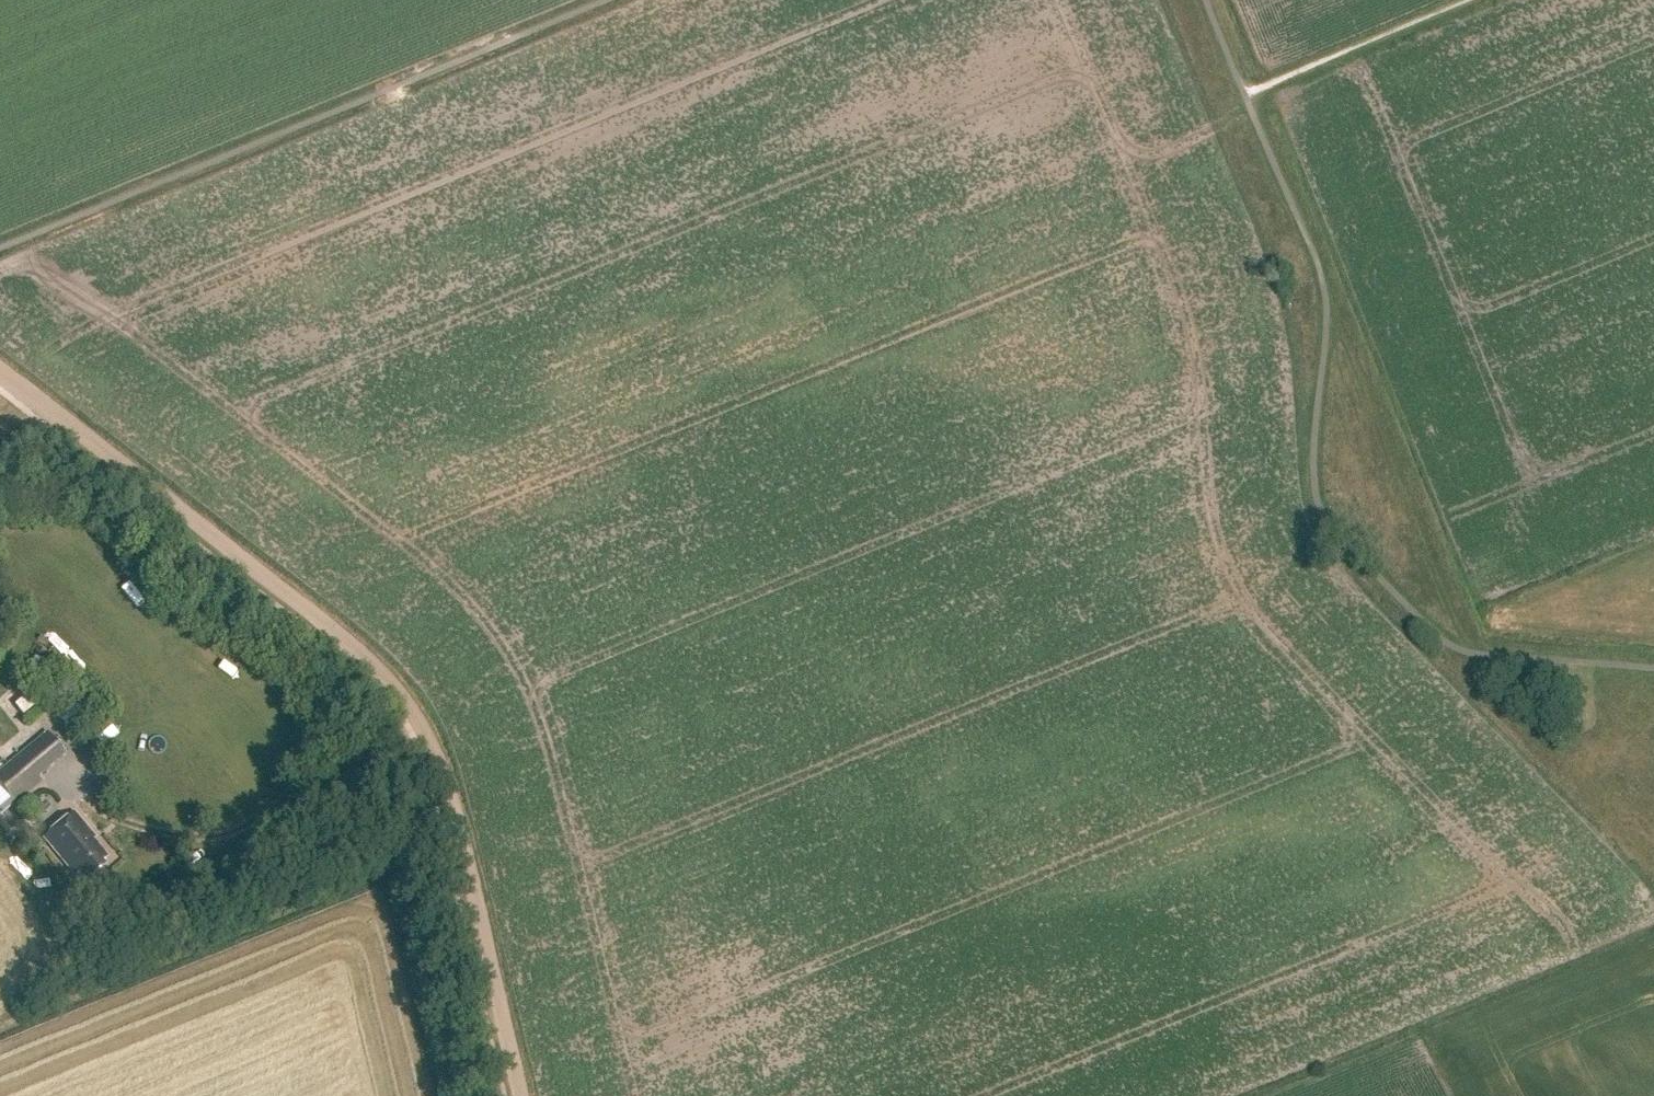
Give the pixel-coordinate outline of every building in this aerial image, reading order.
[(48,730),(0,770),(0,783),(17,804),(44,781),(41,778),(69,755),(48,730)] [(75,813),(46,838),(78,877),(85,871),(90,876),(104,865),(102,862),(107,857),(97,845),(98,843),(75,813)]
